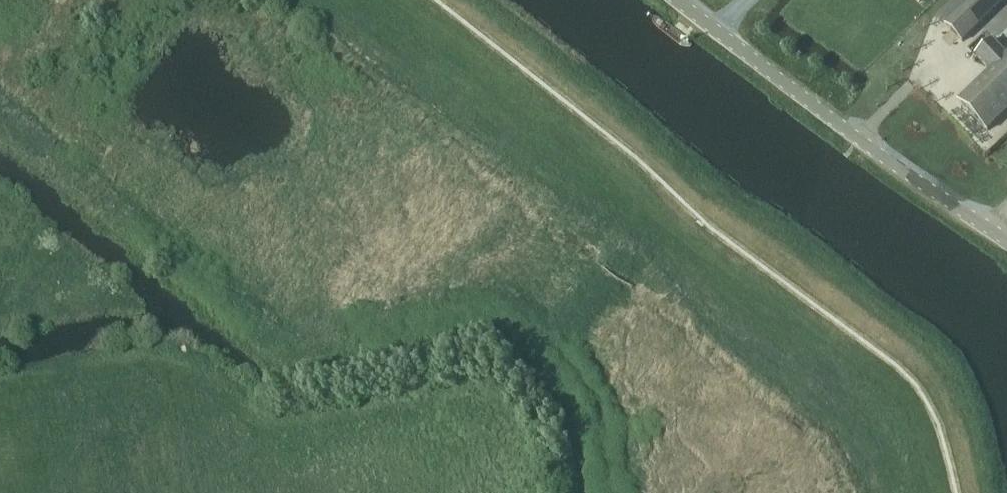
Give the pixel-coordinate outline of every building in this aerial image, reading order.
[(1001,0),(969,0),(946,22),(962,38),(1001,0)] [(1006,108),(1006,53),(992,38),(977,53),(991,68),(960,99),(987,127),(1006,108)]
